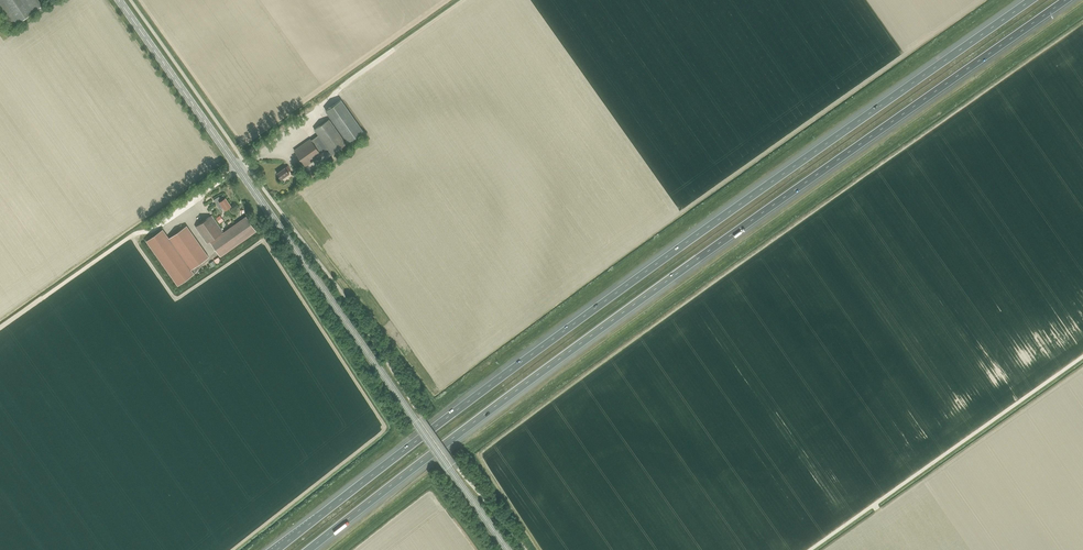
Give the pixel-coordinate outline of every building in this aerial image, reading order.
[(42,5),(39,0),(0,0),(0,13),(10,27),(42,5)] [(341,100),(326,111),(348,143),(363,132),(341,100)] [(305,166),(321,155),(320,153),(327,148),(331,154),(346,144),(329,119),(314,130),(318,135),(311,140),(310,139),(294,150),(305,166)] [(288,172),(291,170),(288,166),(285,168),(285,167),(277,173),(281,179),(289,173),(288,172)] [(225,210),(231,206),(223,195),(214,201),(220,208),(223,206),(225,210)] [(223,232),(211,216),(195,227),(207,243),(209,241),(220,256),(256,231),(246,216),(223,232)] [(194,274),(191,270),(209,257),(186,226),(168,238),(162,229),(146,241),(178,285),(194,274)]
